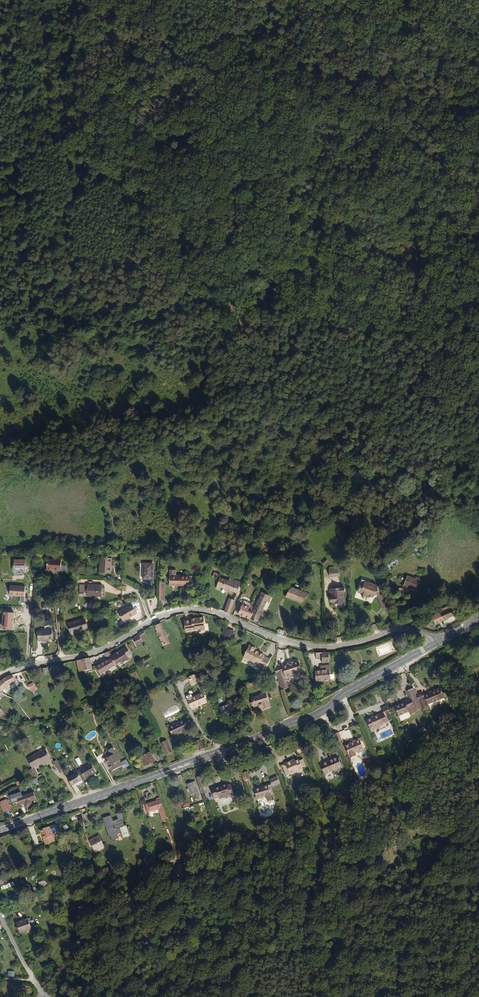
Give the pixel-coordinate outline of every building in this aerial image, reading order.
[(110,556),(100,555),(99,570),(109,570),(110,556)] [(26,559),(13,558),(13,570),(25,570),(26,559)] [(66,559),(60,559),(59,560),(57,560),(52,559),(51,568),(57,569),(56,570),(65,570),(66,559)] [(390,570),(400,563),(397,559),(387,566),(390,570)] [(156,562),(147,561),(146,577),(155,577),(156,562)] [(340,577),(339,570),(330,571),(330,578),(340,577)] [(175,573),(170,574),(172,589),(192,586),(191,577),(176,578),(175,573)] [(221,587),(238,593),(242,582),(232,578),(231,580),(221,577),(217,588),(221,590),(221,587)] [(417,582),(405,578),(403,586),(408,588),(408,587),(414,590),(415,588),(416,589),(418,585),(417,584),(417,582)] [(377,586),(366,581),(363,587),(361,586),(358,593),(361,594),(363,598),(367,597),(373,599),(375,595),(379,594),(377,586)] [(9,596),(25,596),(25,585),(9,585),(9,596)] [(310,595),(293,586),(292,590),(291,590),(287,597),(302,604),(310,595)] [(332,588),(332,592),(333,596),(331,598),(332,602),(333,604),(335,604),(335,605),(344,604),(345,602),(346,601),(345,599),(344,599),(345,598),(345,593),(346,592),(345,589),(344,588),(339,589),(338,587),(332,588)] [(103,590),(84,592),(85,599),(92,599),(92,602),(105,600),(103,590)] [(252,619),(259,623),(269,600),(272,601),(273,597),(264,593),(257,608),(255,611),(252,619)] [(383,609),(389,607),(387,602),(383,604),(380,595),(378,596),(383,609)] [(231,598),(227,612),(231,614),(236,600),(231,598)] [(253,607),(253,605),(246,602),(245,602),(242,601),(238,612),(241,613),(241,614),(252,619),(255,611),(252,609),(253,607)] [(139,614),(133,604),(130,606),(130,608),(120,613),(125,621),(130,618),(131,618),(139,614)] [(453,615),(449,609),(431,619),(434,626),(453,615)] [(86,623),(85,618),(71,621),(73,631),(91,626),(90,622),(86,623)] [(207,619),(197,621),(197,622),(187,624),(189,634),(208,631),(207,619)] [(165,648),(172,645),(169,638),(171,637),(170,634),(168,635),(164,626),(157,629),(165,648)] [(46,629),(42,629),(43,636),(47,636),(47,639),(51,639),(51,638),(57,637),(56,627),(46,629)] [(145,645),(144,643),(141,638),(135,641),(138,648),(145,645)] [(129,649),(114,658),(113,659),(118,667),(124,664),(125,666),(131,662),(130,659),(134,657),(129,649)] [(255,656),(256,655),(256,654),(251,650),(245,662),(260,670),(267,674),(271,664),(265,661),(265,660),(259,657),(259,658),(255,656)] [(113,659),(110,653),(107,654),(111,661),(99,668),(104,676),(118,667),(113,659)] [(330,665),(330,656),(317,656),(318,661),(323,661),(324,666),(330,665)] [(95,669),(93,658),(84,660),(86,671),(87,670),(88,674),(95,672),(94,669),(95,669)] [(275,673),(279,687),(287,685),(286,681),(303,676),(299,665),(294,666),(293,665),(288,667),(289,668),(275,673)] [(315,675),(316,684),(331,683),(331,669),(323,669),(323,674),(320,674),(315,675)] [(19,680),(15,674),(10,677),(0,685),(4,689),(4,690),(12,684),(19,680)] [(201,684),(198,676),(191,679),(194,687),(201,684)] [(279,687),(281,694),(289,691),(287,685),(279,687)] [(420,705),(412,685),(405,689),(408,696),(403,698),(403,700),(397,703),(393,704),(399,718),(408,714),(406,709),(408,712),(415,710),(414,708),(420,705)] [(439,685),(432,688),(432,689),(429,691),(424,693),(422,687),(415,690),(423,710),(430,707),(428,701),(443,695),(439,685)] [(208,703),(205,694),(190,701),(193,710),(208,703)] [(263,710),(263,712),(270,710),(266,697),(260,698),(260,699),(251,702),(252,705),(251,707),(251,709),(253,709),(253,710),(258,709),(259,711),(263,710)] [(390,713),(387,705),(381,707),(382,711),(377,713),(372,715),(373,715),(370,716),(366,718),(370,728),(382,723),(382,722),(387,720),(385,715),(390,713)] [(237,716),(233,706),(221,712),(224,719),(229,717),(230,719),(237,716)] [(186,735),(187,737),(187,738),(192,736),(191,733),(194,731),(190,723),(171,731),(176,740),(183,737),(186,735)] [(342,738),(338,730),(332,733),(335,741),(342,738)] [(363,748),(358,737),(353,740),(354,741),(344,745),(349,755),(363,748)] [(201,751),(206,749),(202,740),(198,742),(201,751)] [(155,753),(160,750),(154,741),(150,743),(155,753)] [(305,749),(302,742),(295,745),(298,751),(305,749)] [(165,747),(169,755),(174,752),(170,745),(165,747)] [(122,761),(116,748),(108,752),(111,758),(108,759),(112,765),(111,766),(114,772),(123,766),(121,762),(122,761)] [(29,760),(34,769),(39,767),(40,767),(45,765),(46,767),(55,763),(49,751),(29,760)] [(156,762),(151,753),(142,758),(147,767),(156,762)] [(293,760),(292,759),(286,761),(282,763),(286,772),(289,771),(290,771),(303,765),(302,764),(305,763),(303,756),(296,759),(293,760)] [(326,760),(320,763),(324,772),(339,766),(335,756),(330,759),(326,761),(326,760)] [(67,773),(61,762),(58,764),(63,775),(67,773)] [(84,780),(85,782),(89,780),(88,779),(98,774),(94,765),(79,771),(80,774),(84,780)] [(242,774),(245,781),(252,779),(249,772),(242,774)] [(70,779),(74,786),(84,780),(80,774),(70,779)] [(271,781),(272,783),(272,784),(280,781),(278,774),(270,776),(271,781)] [(203,777),(198,779),(202,790),(207,788),(203,777)] [(252,779),(245,781),(246,783),(249,782),(252,789),(255,789),(254,787),(252,779)] [(196,792),(198,797),(200,796),(201,797),(202,797),(196,781),(189,783),(192,793),(196,792)] [(227,782),(222,784),(223,785),(219,786),(212,788),(214,795),(219,793),(220,796),(220,798),(234,793),(231,783),(228,785),(227,782)] [(254,787),(255,789),(258,797),(267,794),(268,800),(273,798),(269,784),(268,783),(261,785),(254,787)] [(37,800),(35,793),(18,798),(20,805),(25,804),(27,808),(33,805),(32,801),(37,800)] [(0,801),(0,804),(3,812),(11,810),(7,799),(0,801)] [(163,819),(167,818),(161,800),(147,804),(149,812),(159,808),(163,819)] [(126,819),(124,813),(118,814),(120,821),(113,823),(111,817),(104,819),(110,836),(111,836),(112,840),(118,838),(117,834),(122,833),(124,838),(131,836),(128,825),(124,826),(122,820),(126,819)] [(191,824),(202,819),(200,813),(188,817),(191,824)] [(46,846),(55,843),(50,829),(41,832),(46,846)] [(95,851),(104,846),(99,837),(90,842),(95,851)] [(39,900),(37,894),(31,897),(33,903),(39,900)] [(24,937),(36,933),(35,930),(37,930),(37,929),(35,923),(34,920),(20,925),(21,929),(19,929),(20,932),(23,932),(24,937)]
